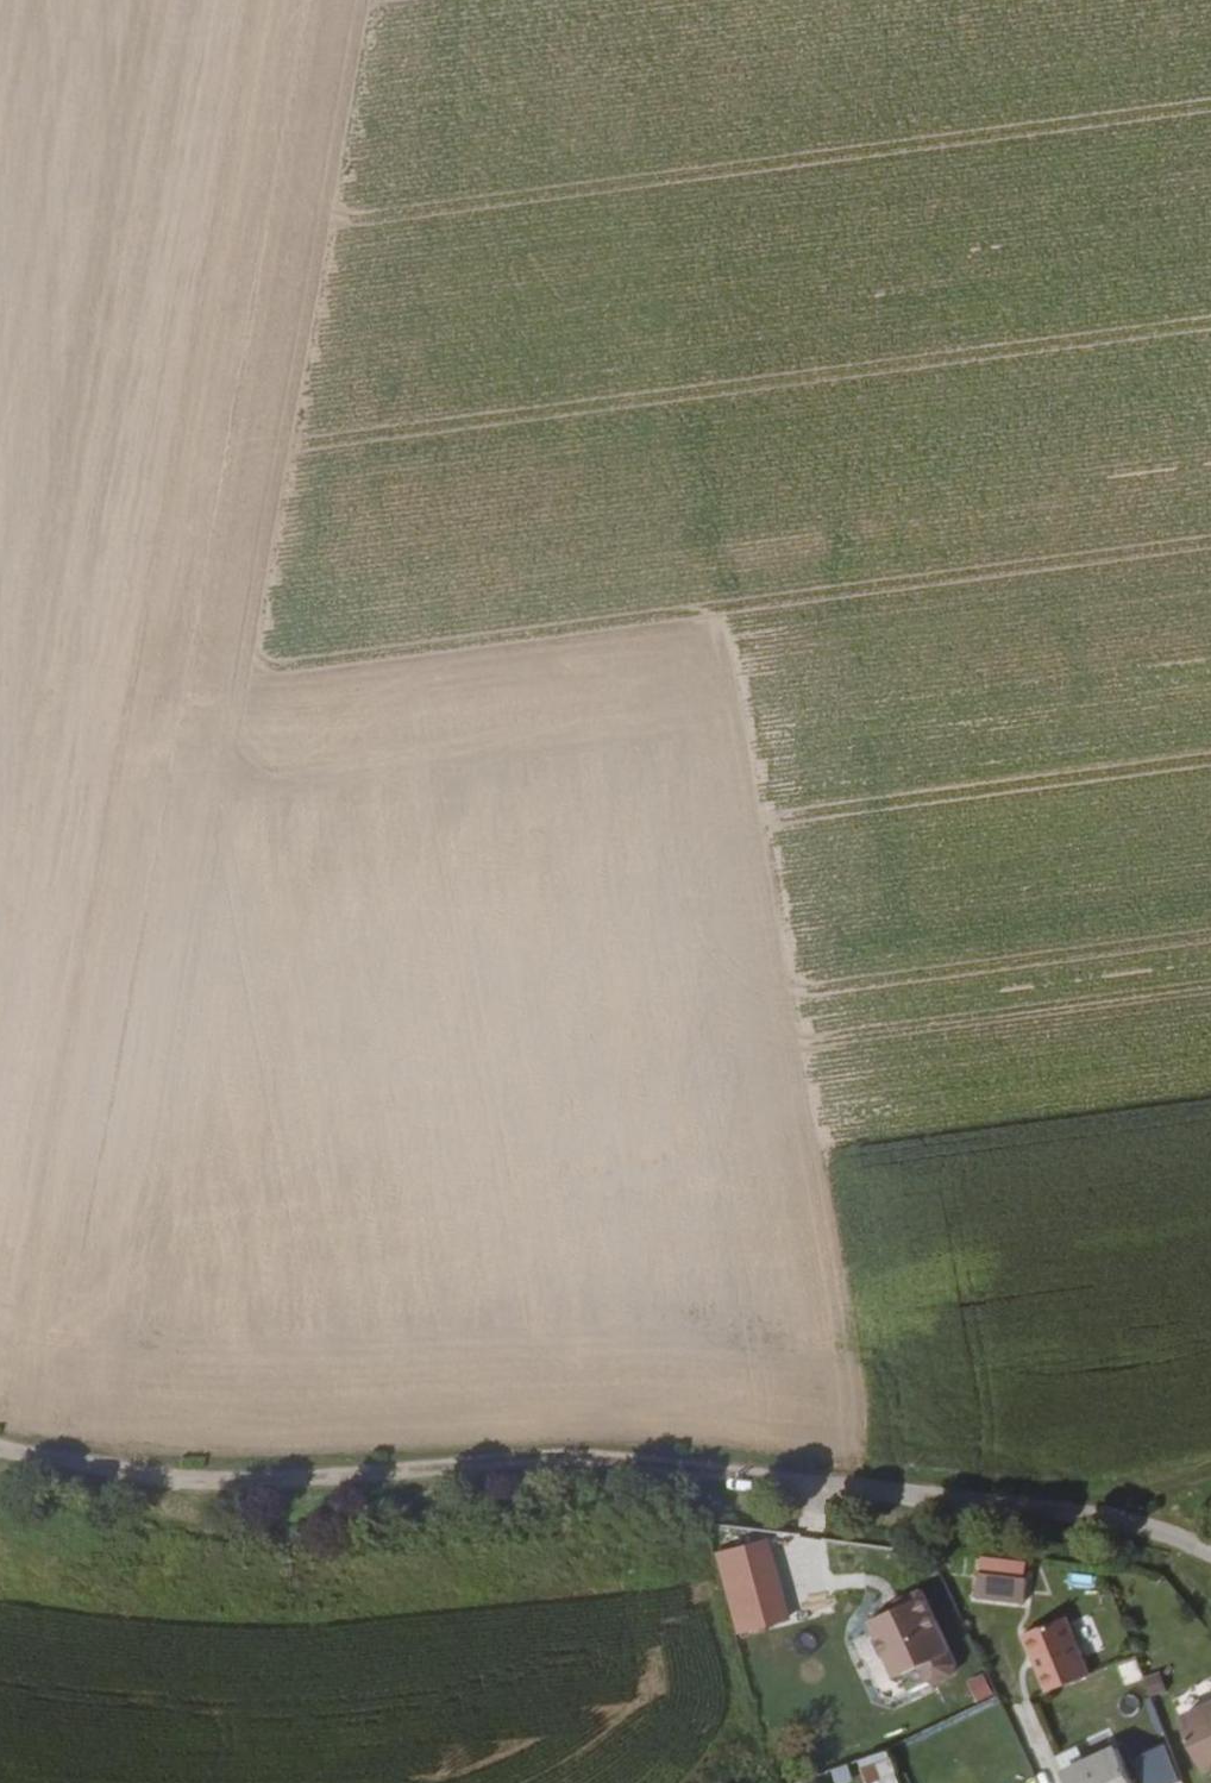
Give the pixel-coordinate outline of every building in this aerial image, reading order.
[(761,1537),(707,1553),(731,1636),(785,1621),(761,1537)] [(1034,1570),(987,1565),(984,1588),(1032,1593),(1034,1570)] [(953,1646),(923,1571),(899,1581),(901,1587),(870,1600),(892,1651),(900,1654),(903,1654),(918,1648),(922,1659),(931,1663),(935,1662),(949,1656),(953,1646)] [(1048,1686),(1105,1662),(1081,1604),(1023,1628),(1048,1686)] [(974,1703),(992,1695),(982,1673),(965,1681),(974,1703)] [(1181,1716),(1204,1767),(1210,1764),(1210,1702),(1181,1716)] [(1070,1782),(1133,1782),(1117,1746),(1064,1769),(1070,1782)] [(884,1754),(854,1762),(859,1782),(891,1782),(884,1754)]
